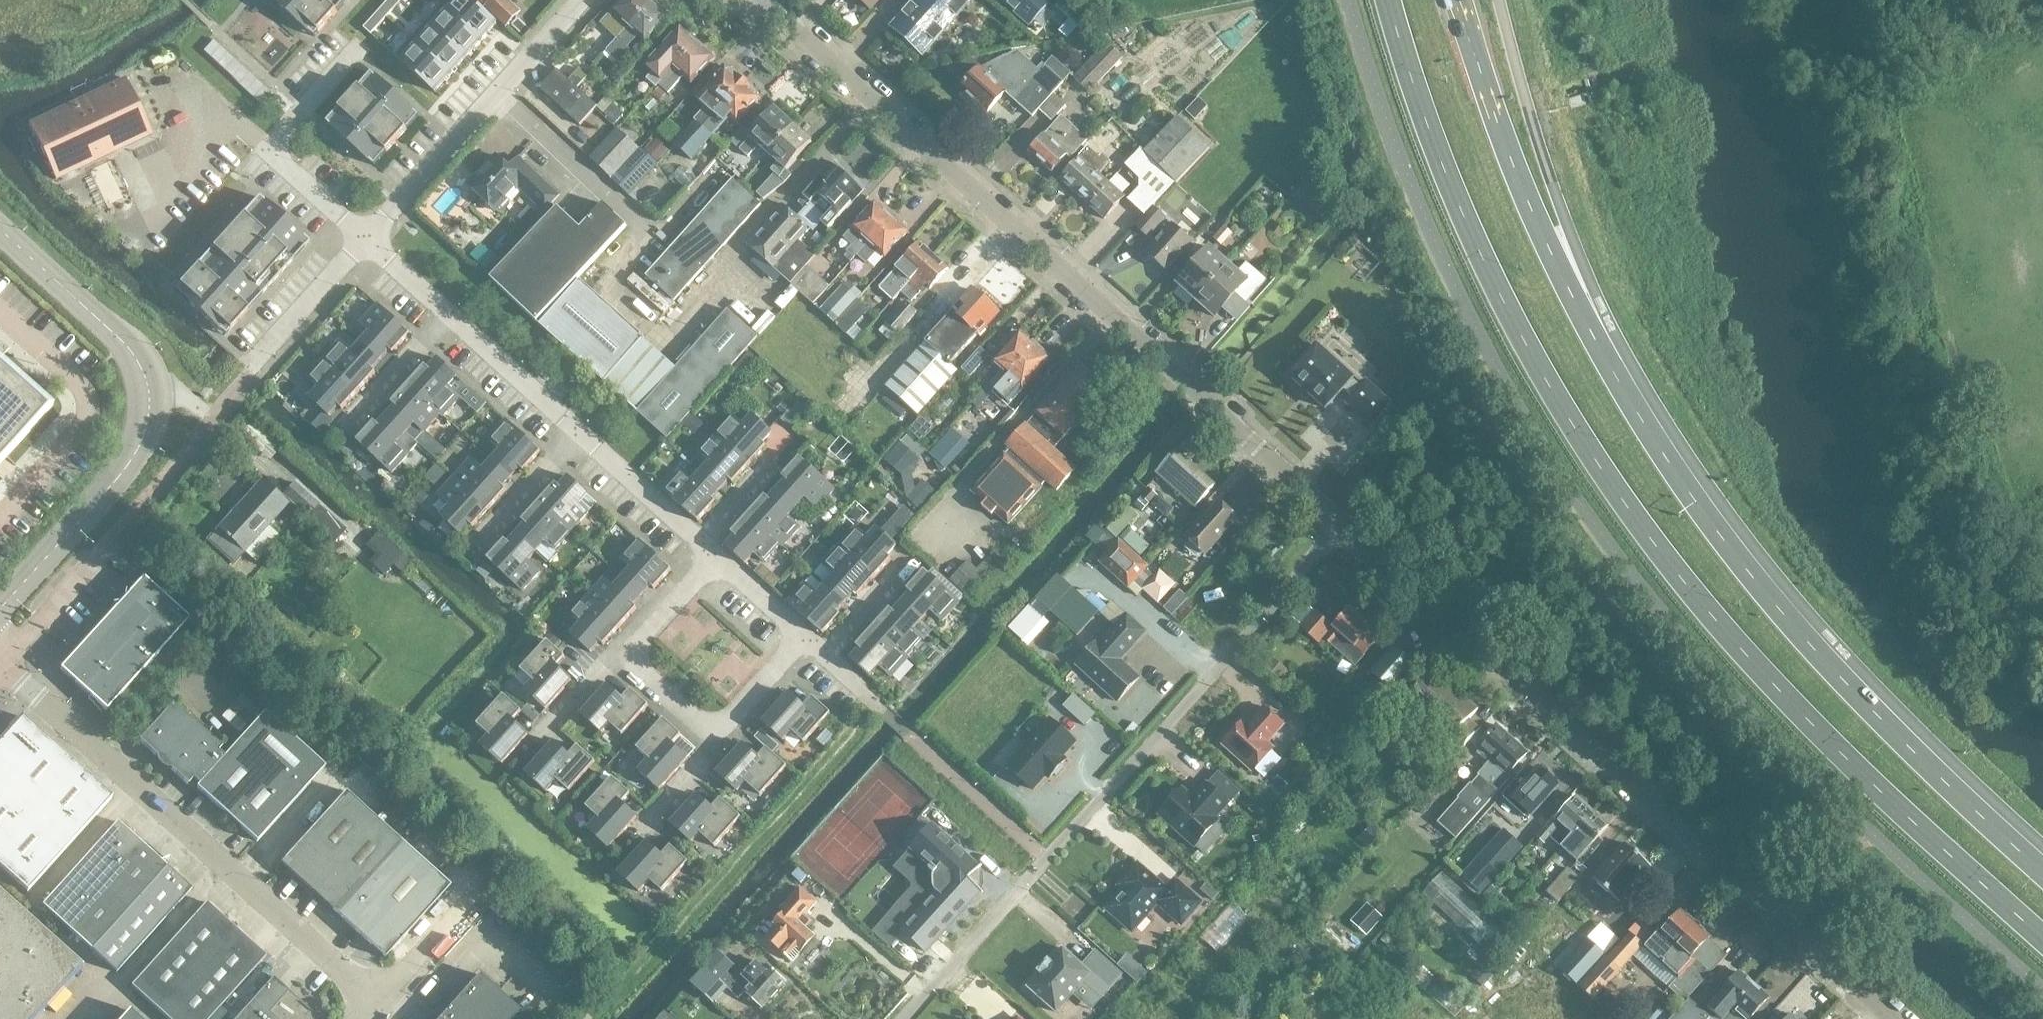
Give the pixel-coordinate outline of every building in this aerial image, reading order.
[(278,4),(301,24),(306,20),(319,33),(338,12),(333,8),(340,0),(282,0),(278,4)] [(380,10),(387,17),(402,0),(389,0),(380,10)] [(438,2),(481,41),(497,23),(471,0),(441,0),(438,2)] [(487,7),(506,24),(519,9),(509,0),(493,0),(487,7)] [(652,2),(650,0),(623,0),(614,10),(612,12),(620,19),(598,42),(585,56),(595,66),(608,51),(652,2)] [(870,9),(879,0),(860,0),(870,9)] [(973,0),(917,0),(892,28),(923,56),(973,0)] [(1007,7),(1009,6),(1016,13),(1015,14),(1031,28),(1054,2),(1052,0),(999,0),(1007,7)] [(441,6),(426,22),(466,58),(481,41),(438,2),(438,3),(441,6)] [(659,8),(652,2),(608,51),(616,58),(638,35),(646,43),(669,17),(668,16),(668,12),(663,7),(659,8)] [(380,10),(364,28),(371,34),(387,17),(380,10)] [(426,22),(411,39),(451,74),(466,58),(426,22)] [(652,93),(659,85),(698,43),(691,37),(691,32),(686,27),(681,28),(681,27),(658,53),(646,66),(654,73),(643,85),(652,93)] [(411,39),(395,56),(435,92),(451,74),(411,39)] [(273,93),(214,40),(204,51),(263,105),(271,96),(273,93)] [(704,48),(698,43),(659,85),(668,93),(684,76),(692,83),(715,58),(713,57),(714,52),(709,48),(704,48)] [(1089,93),(1090,92),(1123,58),(1108,44),(1075,79),(1089,93)] [(1054,94),(1064,82),(1046,66),(1041,73),(1017,52),(1006,58),(1006,57),(982,70),(980,68),(981,67),(970,58),(961,68),(955,62),(948,70),(965,85),(961,89),(962,90),(961,95),(967,100),(971,99),(988,114),(1006,92),(1033,117),(1040,110),(1054,94)] [(726,67),(698,99),(707,107),(695,120),(696,121),(675,145),(682,151),(745,81),(731,68),(729,70),(726,67)] [(572,83),(558,70),(540,89),(547,95),(570,116),(587,97),(578,89),(572,83)] [(344,113),(331,126),(370,162),(383,148),(388,152),(408,130),(403,126),(415,112),(376,76),(364,90),(360,86),(339,109),(344,113)] [(126,79),(30,124),(56,180),(152,134),(126,79)] [(745,81),(682,151),(691,159),(730,116),(737,123),(760,98),(757,95),(759,93),(745,81)] [(1054,94),(1040,110),(1052,121),(1066,105),(1054,94)] [(1195,121),(1205,110),(1195,101),(1185,111),(1195,121)] [(776,110),(752,136),(744,128),(732,141),(749,156),(759,145),(769,154),(794,126),(776,110)] [(1070,157),(1088,140),(1062,116),(1030,152),(1052,172),(1066,154),(1070,157)] [(1178,118),(1147,150),(1145,152),(1142,149),(1126,166),(1131,171),(1128,175),(1140,185),(1140,188),(1128,201),(1145,216),(1182,177),(1188,183),(1198,174),(1191,168),(1210,149),(1178,118)] [(812,142),(794,126),(769,154),(778,163),(771,170),(775,173),(757,193),(764,200),(783,185),(792,175),(787,171),(812,142)] [(613,178),(639,149),(618,130),(591,159),(613,178)] [(646,147),(661,160),(672,148),(657,135),(646,147)] [(1061,179),(1083,199),(1103,177),(1100,174),(1111,162),(1103,155),(1099,158),(1088,148),(1061,179)] [(544,211),(552,203),(559,195),(520,158),(510,169),(496,155),(469,185),(496,211),(519,187),(544,211)] [(819,211),(847,179),(841,173),(843,171),(835,163),(799,204),(805,209),(797,218),(806,226),(819,211)] [(1103,177),(1083,199),(1105,219),(1125,197),(1122,195),(1131,185),(1118,173),(1109,183),(1103,177)] [(675,301),(761,205),(728,175),(720,183),(726,188),(647,276),(675,301)] [(854,185),(847,179),(819,211),(806,226),(811,229),(814,232),(822,223),(829,230),(865,190),(856,182),(854,185)] [(192,298),(188,303),(211,323),(215,319),(229,331),(247,311),(243,307),(257,291),(262,295),(292,261),(288,257),(299,244),(304,248),(309,243),(258,197),(254,202),(258,207),(247,219),(242,215),(211,249),(216,253),(201,269),(197,265),(179,285),(192,298)] [(557,206),(490,278),(537,322),(627,225),(604,203),(581,228),(557,206)] [(857,255),(892,218),(886,212),(886,207),(881,203),(875,203),(846,235),(844,238),(852,246),(847,252),(848,253),(845,257),(851,262),(857,255)] [(791,284),(807,266),(816,256),(800,241),(811,229),(797,218),(782,204),(746,244),(791,284)] [(1152,236),(1158,242),(1147,254),(1167,271),(1192,243),(1154,209),(1137,227),(1149,238),(1152,236)] [(1216,222),(1205,213),(1192,228),(1202,237),(1216,222)] [(908,232),(907,232),(907,226),(903,222),(897,222),(892,218),(857,255),(867,264),(878,251),(885,258),(908,232)] [(1223,243),(1232,233),(1224,226),(1215,236),(1223,243)] [(920,243),(901,263),(879,288),(894,301),(905,289),(934,256),(920,243)] [(1179,286),(1198,302),(1229,266),(1211,250),(1179,286)] [(494,259),(487,252),(479,261),(486,267),(494,259)] [(948,268),(934,256),(905,289),(914,298),(926,285),(930,289),(948,268)] [(1246,262),(1237,273),(1229,266),(1198,302),(1216,318),(1237,294),(1248,304),(1268,281),(1246,262)] [(807,266),(791,284),(813,304),(829,286),(807,266)] [(540,324),(605,383),(645,339),(580,279),(540,324)] [(829,286),(813,304),(836,325),(859,301),(847,290),(841,296),(829,286)] [(973,291),(926,343),(886,387),(917,415),(919,412),(920,413),(922,411),(957,371),(951,365),(998,313),(973,291)] [(859,301),(836,325),(847,334),(869,310),(859,301)] [(899,334),(918,313),(906,303),(887,323),(899,334)] [(370,332),(361,342),(381,359),(389,350),(393,353),(410,334),(378,304),(360,324),(370,332)] [(728,311),(692,352),(638,413),(668,440),(759,338),(728,311)] [(1018,366),(1035,347),(1021,334),(995,363),(1002,370),(999,373),(997,371),(989,380),(998,388),(1018,366)] [(340,340),(324,359),(359,391),(376,372),(372,369),(381,359),(361,342),(353,351),(340,340)] [(1049,360),(1035,347),(1018,366),(998,388),(993,393),(1008,406),(1023,388),(1049,360)] [(1371,424),(1390,403),(1366,382),(1361,388),(1352,380),(1353,379),(1317,347),(1290,376),(1304,388),(1303,389),(1305,390),(1306,390),(1311,395),(1312,397),(1312,396),(1326,408),(1344,388),(1353,396),(1347,402),(1371,424)] [(969,377),(988,355),(980,348),(960,369),(969,377)] [(324,359),(307,377),(319,388),(308,400),(328,418),(339,406),(342,409),(359,391),(324,359)] [(470,387),(457,376),(441,362),(438,359),(429,369),(425,366),(408,384),(443,416),(460,398),(470,387)] [(46,407),(0,365),(0,458),(46,407)] [(1008,447),(1010,449),(1005,455),(1005,454),(972,491),(986,503),(982,507),(992,516),(996,512),(1009,524),(1047,482),(1058,491),(1076,470),(1054,449),(1064,438),(1065,438),(1108,391),(1080,366),(1037,414),(1038,414),(1027,426),(1008,447)] [(408,384),(392,403),(395,406),(386,415),(386,416),(406,434),(415,424),(424,433),(440,414),(443,417),(443,416),(408,384)] [(942,414),(956,400),(948,392),(934,407),(942,414)] [(808,407),(799,399),(781,419),(789,428),(808,407)] [(733,417),(717,435),(750,464),(766,446),(762,443),(772,433),(752,415),(743,425),(733,417)] [(418,444),(406,434),(386,416),(378,425),(374,422),(357,441),(392,473),(418,444)] [(541,452),(506,420),(488,439),(497,448),(489,458),(511,478),(520,468),(524,471),(541,452)] [(954,426),(929,452),(946,468),(971,441),(954,426)] [(919,504),(934,486),(924,477),(920,481),(908,471),(927,449),(907,431),(884,458),(915,484),(907,494),(919,504)] [(750,464),(717,435),(700,453),(707,460),(698,469),(721,489),(729,480),(733,483),(750,464)] [(834,449),(842,460),(857,450),(849,438),(834,449)] [(1195,508),(1216,485),(1177,449),(1156,473),(1195,508)] [(777,490),(797,507),(805,498),(817,509),(835,489),(799,457),(782,477),(786,480),(777,490)] [(481,467),(471,458),(454,477),(489,509),(506,491),(503,487),(511,478),(489,458),(481,467)] [(428,476),(438,482),(445,469),(435,463),(428,476)] [(721,489),(698,469),(689,479),(679,471),(663,489),(698,521),(716,502),(712,499),(721,489)] [(489,509),(454,477),(437,495),(450,507),(439,519),(458,536),(469,525),(473,528),(489,509)] [(588,494),(568,477),(560,488),(556,484),(539,502),(571,532),(572,532),(588,513),(579,505),(588,494)] [(262,481),(219,529),(208,540),(234,564),(288,505),(262,481)] [(284,495),(308,517),(335,541),(345,530),(318,505),(295,484),(284,495)] [(797,507),(777,490),(768,499),(765,496),(748,514),(783,546),(800,528),(788,517),(797,507)] [(571,532),(539,502),(522,521),(526,524),(516,533),(517,533),(536,551),(545,542),(555,550),(571,532)] [(905,502),(885,524),(896,534),(916,512),(905,502)] [(1219,503),(1188,537),(1206,553),(1237,519),(1219,503)] [(783,546),(748,514),(731,533),(735,536),(726,546),(745,564),(755,554),(764,562),(780,545),(783,547),(783,546)] [(868,538),(856,527),(839,545),(874,577),(891,559),(887,556),(897,545),(877,528),(868,538)] [(385,575),(404,554),(380,532),(370,543),(383,555),(374,565),(385,575)] [(536,551),(517,533),(508,543),(505,540),(487,559),(523,591),(540,572),(528,561),(536,551)] [(631,568),(622,578),(642,596),(651,586),(654,589),(672,570),(639,541),(621,560),(631,568)] [(1101,562),(1129,586),(1147,567),(1119,542),(1101,562)] [(874,577),(839,545),(822,564),(832,572),(823,582),(845,602),(854,593),(858,596),(874,577)] [(995,550),(978,569),(987,578),(1004,559),(995,550)] [(951,580),(970,597),(986,578),(968,561),(951,580)] [(164,563),(155,573),(167,583),(176,573),(164,563)] [(1141,588),(1158,603),(1176,584),(1159,569),(1141,588)] [(910,593),(902,602),(921,620),(930,611),(939,619),(957,600),(924,570),(907,589),(910,593)] [(60,670),(75,683),(106,711),(189,619),(143,578),(60,670)] [(604,579),(588,597),(620,627),(637,608),(633,605),(642,596),(622,578),(614,587),(604,579)] [(845,602),(823,582),(813,593),(804,584),(788,602),(823,634),(840,615),(837,612),(845,602)] [(1081,634),(1105,606),(1076,582),(1052,610),(1081,634)] [(588,597),(571,616),(581,625),(571,635),(591,652),(600,642),(603,645),(620,627),(588,597)] [(890,609),(873,627),(908,659),(909,658),(906,656),(922,638),(913,630),(921,620),(902,602),(893,612),(890,609)] [(1348,609),(1333,626),(1314,610),(1300,627),(1319,644),(1324,638),(1356,666),(1365,656),(1363,655),(1375,642),(1365,634),(1370,629),(1348,609)] [(1146,632),(1127,614),(1101,643),(1098,639),(1076,663),(1118,701),(1140,678),(1120,660),(1146,632)] [(706,678),(732,696),(762,652),(712,617),(708,623),(730,638),(720,652),(722,653),(706,678)] [(873,627),(856,646),(860,649),(851,659),(870,677),(879,667),(891,678),(908,659),(873,627)] [(533,682),(523,693),(543,712),(572,680),(557,667),(565,657),(547,641),(521,670),(533,682)] [(1394,650),(1372,674),(1363,665),(1349,681),(1359,690),(1365,684),(1382,700),(1382,699),(1387,704),(1395,695),(1391,691),(1413,667),(1394,650)] [(1463,725),(1478,709),(1433,669),(1402,704),(1446,743),(1442,747),(1453,758),(1474,735),(1463,725)] [(607,686),(579,717),(599,735),(610,724),(622,735),(649,706),(631,690),(622,699),(607,686)] [(173,704),(139,741),(156,756),(172,771),(188,785),(193,779),(199,784),(196,787),(257,842),(325,767),(265,712),(239,689),(215,716),(202,730),(173,704)] [(789,693),(763,722),(784,741),(792,732),(804,743),(830,714),(812,697),(804,707),(789,693)] [(1095,714),(1074,695),(1064,706),(1085,725),(1095,714)] [(504,696),(477,725),(490,736),(479,748),(500,766),(528,735),(513,721),(522,712),(504,696)] [(1284,724),(1264,707),(1248,725),(1243,721),(1223,744),(1253,771),(1274,748),(1267,743),(1284,724)] [(0,743),(0,868),(27,893),(111,799),(22,719),(0,743)] [(649,760),(639,771),(660,790),(688,758),(673,745),(681,735),(663,719),(637,748),(649,760)] [(1050,719),(1008,767),(1032,789),(1046,774),(1049,778),(1065,760),(1062,756),(1075,741),(1050,719)] [(1476,747),(1491,760),(1477,775),(1479,776),(1438,822),(1456,839),(1483,807),(1480,805),(1494,790),(1498,793),(1512,777),(1508,773),(1527,753),(1496,725),(1476,747)] [(554,742),(546,751),(526,773),(546,792),(557,780),(569,792),(596,762),(578,746),(569,756),(554,742)] [(766,748),(758,758),(743,744),(717,773),(738,792),(746,783),(758,794),(785,765),(766,748)] [(1501,795),(1529,819),(1558,786),(1539,768),(1532,776),(1524,769),(1501,795)] [(1193,798),(1182,789),(1159,814),(1195,846),(1196,845),(1205,853),(1217,840),(1208,831),(1218,821),(1215,818),(1240,792),(1219,772),(1193,798)] [(613,778),(586,807),(599,818),(588,830),(609,848),(637,817),(622,804),(631,794),(613,778)] [(346,793),(281,865),(325,905),(322,909),(337,923),(340,919),(385,959),(451,888),(346,793)] [(697,795),(671,823),(692,843),(700,834),(712,844),(739,815),(721,799),(712,809),(697,795)] [(1560,808),(1535,836),(1545,845),(1552,838),(1561,846),(1592,811),(1575,797),(1563,810),(1560,808)] [(1592,811),(1561,846),(1561,847),(1581,865),(1600,843),(1597,840),(1608,826),(1592,811)] [(117,974),(192,890),(117,823),(42,907),(117,974)] [(947,834),(944,834),(933,825),(928,831),(922,831),(917,837),(917,843),(912,849),(931,866),(929,869),(934,873),(933,877),(933,885),(935,890),(938,892),(903,930),(927,951),(949,927),(952,927),(956,923),(956,919),(960,915),(964,914),(968,910),(968,906),(982,890),(979,888),(981,883),(980,875),(978,871),(981,868),(966,854),(966,851),(962,847),(958,847),(952,841),(952,838),(947,834)] [(1481,894),(1523,847),(1504,830),(1463,877),(1481,894)] [(647,842),(619,873),(639,892),(650,880),(662,891),(688,862),(671,846),(662,856),(647,842)] [(1620,902),(1651,867),(1625,843),(1594,879),(1620,902)] [(1168,890),(1138,864),(1124,880),(1128,884),(1107,908),(1133,931),(1158,902),(1182,924),(1201,903),(1176,880),(1168,890)] [(1558,901),(1566,893),(1579,878),(1569,869),(1549,893),(1558,901)] [(1502,917),(1497,922),(1443,871),(1423,892),(1488,952),(1507,932),(1501,926),(1506,920),(1502,917)] [(801,952),(815,937),(798,922),(816,903),(799,888),(780,910),(783,913),(773,924),(776,927),(765,939),(779,952),(788,941),(801,952)] [(82,969),(0,894),(0,1018),(37,1018),(82,969)] [(1218,949),(1250,915),(1234,900),(1202,934),(1218,949)] [(262,954),(206,904),(132,987),(168,1018),(211,1018),(266,957),(262,954)] [(1661,963),(1695,925),(1681,912),(1667,927),(1663,924),(1647,940),(1642,946),(1661,963)] [(1699,956),(1695,953),(1709,937),(1695,925),(1661,963),(1668,970),(1679,980),(1674,986),(1688,998),(1693,993),(1707,977),(1711,973),(1696,960),(1699,956)] [(1605,956),(1578,987),(1593,1000),(1641,946),(1629,935),(1608,959),(1605,956)] [(1578,987),(1605,956),(1586,940),(1559,970),(1578,987)] [(1101,998),(1122,974),(1096,951),(1082,966),(1063,948),(1050,963),(1049,961),(1047,963),(1048,964),(1042,971),(1041,970),(1039,972),(1041,973),(1028,987),(1057,1012),(1083,982),(1101,998)] [(1128,952),(1118,963),(1140,981),(1150,970),(1128,952)] [(740,972),(727,987),(738,998),(745,991),(764,1009),(786,983),(767,966),(764,969),(757,962),(744,976),(740,972)] [(1710,1005),(1717,1011),(1711,1018),(1689,999),(1681,1008),(1671,1018),(1724,1018),(1754,985),(1740,972),(1710,1005)] [(439,1018),(528,1018),(479,975),(439,1018)] [(274,979),(238,1018),(319,1018),(274,979)] [(1768,998),(1754,985),(1724,1018),(1749,1018),(1768,998)] [(1614,1011),(1624,999),(1614,990),(1604,1002),(1614,1011)] [(1681,1008),(1667,994),(1644,1018),(1658,1018),(1663,1014),(1669,1018),(1671,1018),(1681,1008)]
